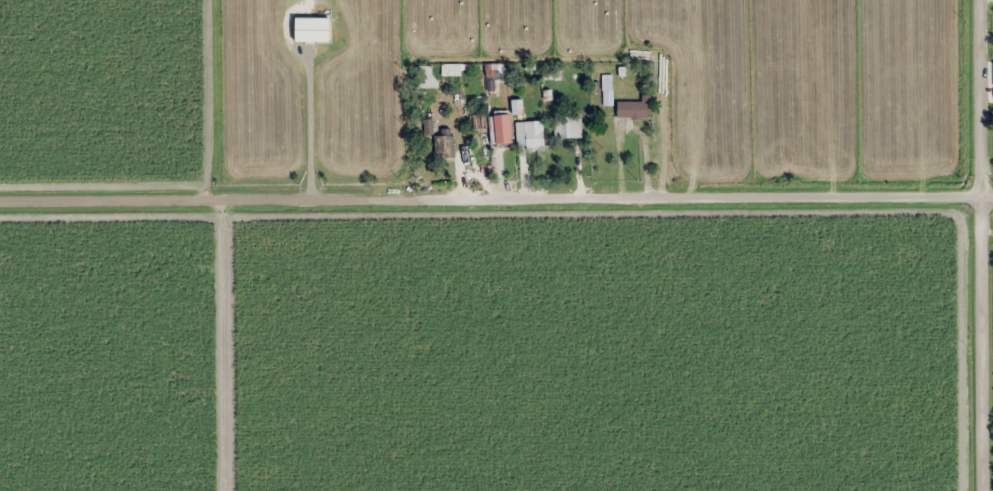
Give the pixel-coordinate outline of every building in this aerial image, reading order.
[(463,76),(463,70),(472,70),(472,64),(442,64),(442,75),(463,76)] [(486,90),(495,91),(496,80),(505,80),(505,64),(486,64),(486,90)] [(650,96),(642,96),(642,102),(618,102),(618,119),(650,119),(650,96)] [(512,114),(522,114),(522,100),(512,100),(512,114)] [(512,143),(511,115),(494,115),(495,144),(512,143)] [(580,138),(580,115),(554,115),(554,138),(580,138)] [(543,150),(543,122),(516,122),(516,150),(543,150)] [(436,159),(455,159),(455,130),(443,130),(443,135),(436,135),(436,159)]
